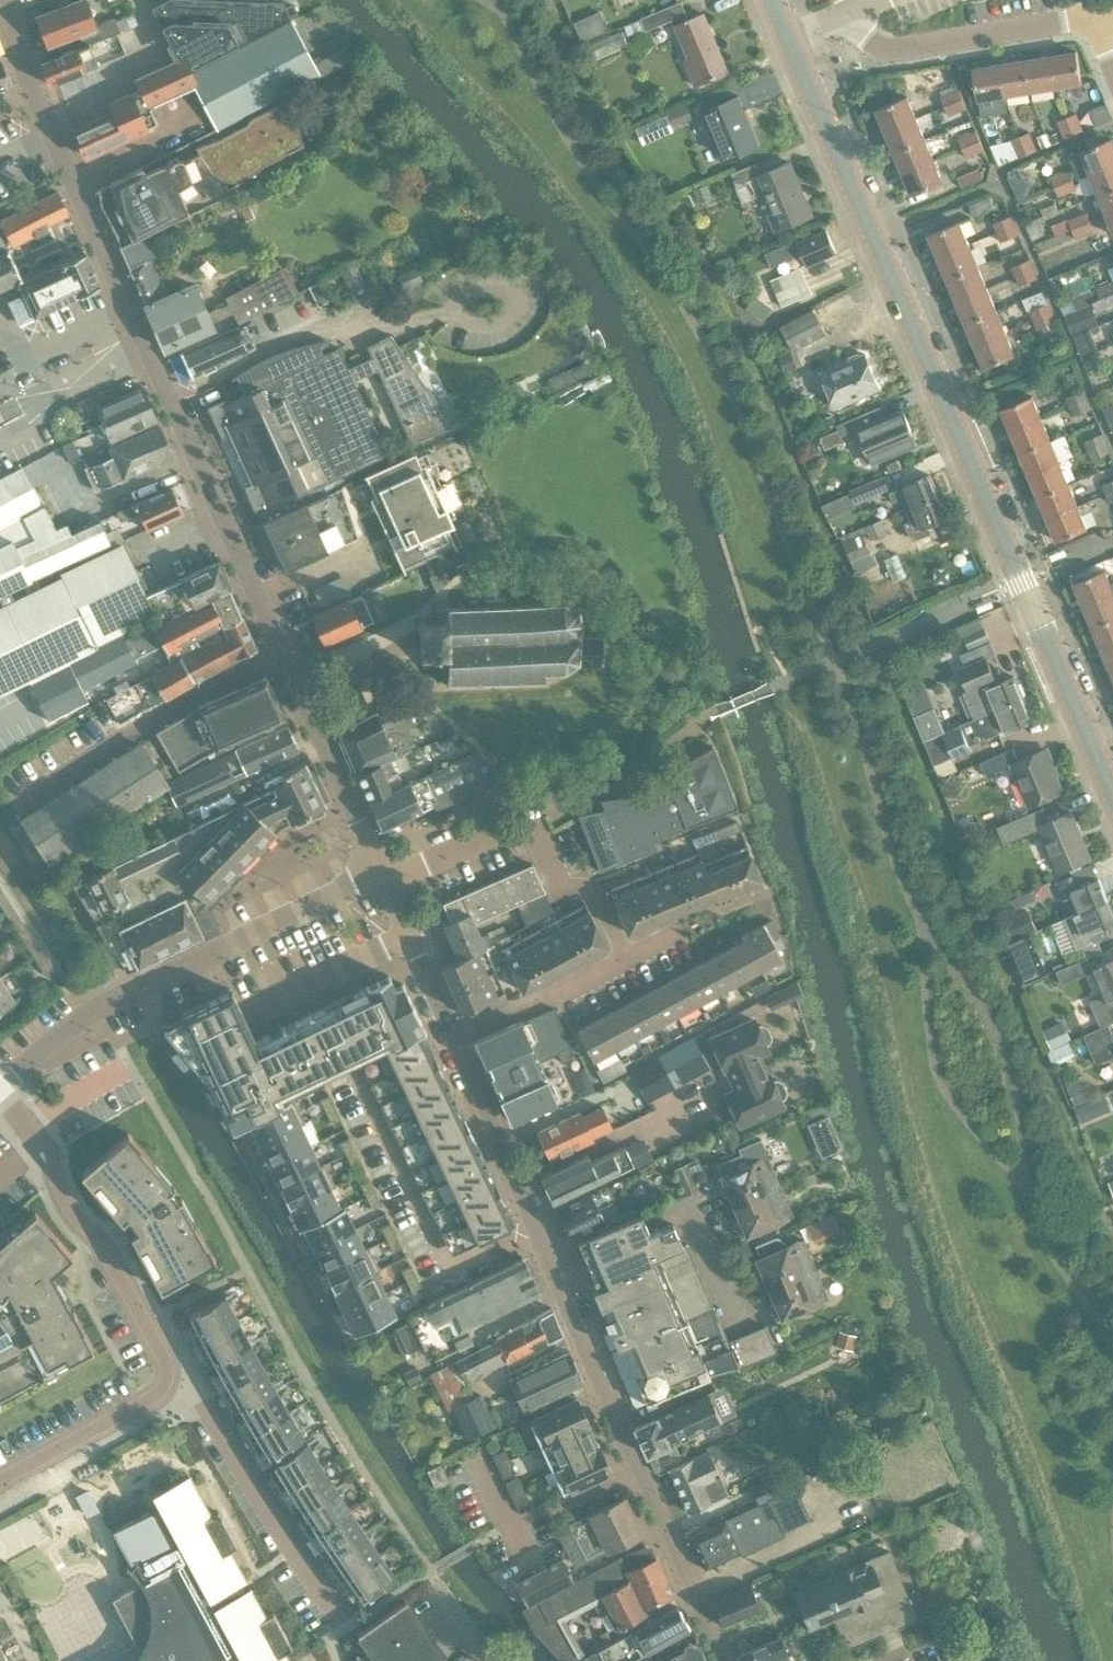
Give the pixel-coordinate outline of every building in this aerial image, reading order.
[(88,0),(77,0),(35,16),(47,49),(80,37),(82,44),(124,29),(119,15),(96,23),(88,0)] [(153,9),(174,51),(179,49),(182,57),(190,72),(291,19),(282,3),(216,0),(168,0),(153,9)] [(682,2),(641,19),(642,20),(646,31),(672,20),(675,26),(689,59),(693,68),(689,70),(696,86),(729,72),(704,14),(689,20),(682,2)] [(319,75),(313,64),(292,22),(274,31),(262,37),(250,43),(238,49),(226,55),(214,61),(202,67),(190,73),(194,81),(218,128),(319,76),(319,75)] [(48,85),(57,81),(95,65),(87,44),(41,63),(48,85)] [(346,47),(313,64),(319,75),(352,58),(346,47)] [(1051,55),(1056,88),(1082,84),(1076,51),(1051,55)] [(1030,92),(1056,88),(1051,55),(1025,60),(1030,92)] [(11,85),(0,57),(0,90),(11,85)] [(142,90),(149,104),(194,81),(190,73),(190,72),(182,57),(137,79),(142,90)] [(69,111),(89,103),(120,74),(114,59),(96,67),(95,65),(57,81),(58,83),(69,111)] [(1004,96),(1030,92),(1025,60),(999,64),(1004,96)] [(978,100),(1004,96),(999,64),(973,68),(978,100)] [(159,124),(149,104),(142,90),(112,105),(117,113),(77,134),(90,159),(159,124)] [(945,106),(963,99),(960,90),(941,97),(945,106)] [(723,162),(761,146),(740,96),(702,112),(723,162)] [(885,130),(916,116),(908,96),(876,110),(885,130)] [(963,99),(945,106),(948,116),(967,108),(963,99)] [(261,177),(258,172),(261,166),(302,144),(298,124),(298,119),(284,101),(249,119),(246,124),(215,140),(196,147),(198,155),(183,161),(178,159),(146,172),(141,167),(110,183),(98,189),(100,204),(109,222),(116,234),(118,245),(119,247),(120,247),(147,233),(189,213),(230,194),(261,177)] [(672,127),(694,118),(687,105),(667,114),(672,127)] [(1076,113),(1067,117),(1074,135),(1084,131),(1076,113)] [(925,137),(917,118),(916,116),(885,130),(893,150),(925,137)] [(1057,120),(1065,139),(1074,135),(1067,117),(1057,120)] [(333,138),(343,132),(344,125),(341,120),(335,119),(325,125),(323,131),(327,137),(333,138)] [(962,148),(980,140),(977,131),(976,131),(958,138),(962,148)] [(1030,132),(1021,135),(1029,154),(1038,150),(1030,132)] [(1010,140),(1018,159),(1029,154),(1021,135),(1010,140)] [(933,157),(926,139),(925,137),(893,150),(902,170),(933,157)] [(1112,162),(1112,139),(1112,138),(1081,151),(1089,172),(1112,162)] [(980,140),(962,148),(966,158),(985,151),(980,140)] [(944,181),(934,160),(933,157),(902,170),(912,195),(944,181)] [(813,215),(791,162),(761,174),(757,163),(732,173),(738,189),(746,186),(752,199),(769,192),(777,211),(769,214),(776,231),(813,215)] [(1089,172),(1097,192),(1112,186),(1112,162),(1089,172)] [(962,188),(984,179),(979,168),(957,177),(962,188)] [(1055,187),(1073,180),(1069,170),(1051,177),(1055,187)] [(1058,197),(1077,190),(1073,180),(1055,187),(1058,197)] [(1097,192),(1105,212),(1112,209),(1112,186),(1097,192)] [(68,214),(69,214),(58,192),(1,220),(0,218),(0,252),(36,234),(37,237),(50,230),(47,225),(68,214)] [(988,210),(995,207),(991,197),(969,206),(973,216),(988,210)] [(247,205),(238,209),(244,222),(253,218),(247,205)] [(1072,229),(1090,222),(1086,212),(1068,219),(1072,229)] [(997,233),(1017,225),(1013,215),(993,223),(997,233)] [(1032,240),(1042,236),(1035,219),(1025,223),(1032,240)] [(937,256),(969,243),(960,222),(929,235),(937,256)] [(1090,222),(1072,229),(1076,239),(1095,232),(1090,222)] [(998,244),(1000,243),(1021,234),(1017,225),(997,233),(989,236),(991,241),(998,244)] [(807,266),(836,253),(826,229),(797,242),(797,240),(766,253),(772,267),(802,254),(807,266)] [(147,233),(120,247),(140,289),(139,290),(146,305),(144,306),(165,350),(213,327),(192,284),(169,295),(151,258),(157,255),(147,233)] [(946,278),(978,265),(986,261),(986,255),(982,245),(978,242),(970,245),(969,243),(937,256),(946,278)] [(21,279),(7,250),(0,254),(0,289),(21,279)] [(19,322),(98,286),(101,285),(86,252),(20,282),(25,292),(9,300),(19,322)] [(1015,277),(1035,268),(1031,259),(1011,267),(1015,277)] [(341,269),(350,291),(364,285),(354,263),(341,269)] [(987,286),(979,266),(978,265),(946,278),(955,299),(987,286)] [(285,267),(227,297),(240,322),(298,292),(285,267)] [(813,294),(812,292),(801,267),(770,280),(782,307),(813,294)] [(1035,268),(1015,277),(1019,286),(1039,278),(1035,268)] [(1080,277),(1077,268),(1052,278),(1056,287),(1080,277)] [(425,295),(420,282),(422,281),(419,274),(401,281),(404,289),(399,291),(405,304),(425,295)] [(1112,294),(1112,282),(1072,299),(1070,295),(1059,299),(1065,313),(1082,307),(1092,302),(1112,294)] [(322,286),(312,290),(320,307),(330,302),(322,286)] [(996,307),(988,288),(987,286),(955,299),(964,320),(996,307)] [(1092,302),(1096,312),(1112,306),(1112,294),(1092,302)] [(1033,320),(1053,312),(1049,302),(1029,311),(1033,320)] [(1005,328),(997,310),(996,307),(964,320),(973,341),(1005,328)] [(1072,335),(1084,330),(1090,328),(1082,307),(1065,313),(1064,314),(1072,335)] [(781,326),(794,351),(827,333),(814,309),(781,326)] [(1053,312),(1033,320),(1037,330),(1057,322),(1053,312)] [(234,360),(257,347),(246,323),(182,352),(187,364),(193,378),(234,360)] [(1015,354),(1006,331),(1005,328),(973,341),(984,367),(1015,354)] [(413,368),(400,348),(390,335),(366,346),(371,357),(348,368),(338,347),(323,353),(317,341),(300,344),(277,352),(255,362),(235,376),(243,394),(226,402),(224,398),(207,406),(222,438),(230,435),(252,483),(244,486),(257,515),(258,514),(262,522),(298,505),(327,492),(323,485),(388,455),(353,381),(377,370),(412,444),(453,425),(452,424),(448,426),(409,371),(413,368)] [(880,389),(865,354),(862,355),(857,353),(849,357),(847,361),(821,373),(836,408),(880,389)] [(790,354),(779,359),(785,372),(796,367),(790,354)] [(135,431),(158,421),(143,388),(120,398),(135,431)] [(1069,407),(1089,399),(1085,389),(1065,398),(1069,407)] [(1010,430),(1041,417),(1032,395),(1001,408),(1010,430)] [(111,441),(135,431),(120,398),(96,408),(111,441)] [(1089,399),(1069,407),(1073,416),(1093,408),(1089,399)] [(917,444),(903,410),(880,419),(875,409),(836,425),(843,441),(860,434),(873,463),(917,444)] [(833,415),(822,420),(826,429),(837,424),(833,415)] [(1050,438),(1042,418),(1041,417),(1010,430),(1019,451),(1050,438)] [(134,436),(148,467),(173,456),(159,425),(134,436)] [(832,430),(819,436),(825,451),(838,446),(832,430)] [(72,440),(73,441),(79,456),(80,458),(98,450),(90,432),(72,440)] [(1087,450),(1107,442),(1103,433),(1083,441),(1087,450)] [(123,478),(148,467),(134,436),(109,447),(114,458),(92,467),(91,465),(85,468),(95,491),(101,488),(100,486),(122,477),(123,478)] [(1059,459),(1051,440),(1050,438),(1019,451),(1028,472),(1059,459)] [(63,445),(69,460),(79,456),(73,441),(63,445)] [(1107,442),(1087,450),(1091,460),(1111,451),(1107,442)] [(425,453),(417,457),(415,452),(365,475),(374,496),(370,498),(404,571),(425,561),(459,544),(460,544),(451,525),(453,524),(451,518),(455,517),(425,453)] [(1068,480),(1060,462),(1059,459),(1028,472),(1036,493),(1068,480)] [(99,522),(71,534),(67,524),(56,529),(43,505),(44,505),(23,467),(0,479),(0,595),(32,580),(32,578),(111,543),(101,521),(99,522)] [(907,511),(940,497),(931,474),(897,488),(898,490),(891,493),(894,501),(902,498),(907,511)] [(855,503),(859,502),(888,489),(883,477),(853,489),(843,494),(847,503),(854,500),(855,503)] [(1077,502),(1069,483),(1068,480),(1036,493),(1045,515),(1077,502)] [(1112,491),(1112,480),(1103,484),(1107,494),(1112,491)] [(298,505),(320,554),(357,538),(341,486),(327,492),(298,505)] [(147,529),(183,513),(171,487),(117,511),(121,520),(139,512),(147,529)] [(940,497),(907,511),(911,521),(905,523),(909,533),(911,532),(914,539),(930,533),(928,526),(949,517),(940,497)] [(1094,509),(1090,500),(1078,505),(1077,502),(1045,515),(1056,541),(1088,528),(1082,514),(1094,509)] [(277,574),(320,554),(298,505),(262,522),(255,525),(277,574)] [(865,526),(865,527),(865,528),(868,533),(870,540),(888,532),(883,520),(883,519),(865,526)] [(865,527),(841,536),(844,543),(865,535),(868,533),(865,528),(865,527)] [(851,561),(852,560),(872,552),(865,535),(844,543),(851,561)] [(459,544),(425,561),(432,575),(466,560),(459,544)] [(146,596),(137,576),(138,576),(124,546),(62,576),(62,575),(0,605),(0,695),(29,681),(133,629),(156,617),(146,596)] [(194,604),(230,588),(218,561),(182,578),(194,604)] [(1111,583),(1105,570),(1074,583),(1084,606),(1112,593),(1112,582),(1111,583)] [(172,615),(194,604),(182,578),(146,596),(156,617),(158,620),(171,613),(172,615)] [(221,625),(243,615),(242,614),(230,588),(194,604),(172,615),(152,625),(169,653),(221,625)] [(1084,606),(1093,628),(1112,619),(1112,593),(1084,606)] [(362,627),(361,625),(367,622),(360,607),(356,598),(349,600),(349,599),(311,617),(323,645),(362,627)] [(446,655),(446,661),(447,686),(545,681),(545,674),(565,673),(578,664),(602,666),(604,637),(582,636),(582,624),(579,608),(566,603),(437,608),(438,624),(418,625),(418,640),(419,656),(446,655)] [(258,649),(246,621),(243,615),(221,625),(225,632),(180,655),(149,673),(151,676),(137,683),(141,692),(148,688),(146,684),(154,680),(164,698),(238,658),(258,649)] [(981,618),(949,631),(953,641),(964,637),(970,651),(991,642),(985,629),(986,628),(981,618)] [(1093,628),(1102,649),(1112,644),(1112,619),(1093,628)] [(29,681),(48,720),(88,700),(82,689),(137,662),(130,646),(140,641),(133,629),(29,681)] [(1102,649),(1111,671),(1112,670),(1112,644),(1102,649)] [(1024,698),(1015,676),(998,683),(987,658),(965,667),(962,672),(970,689),(964,691),(975,718),(1024,698)] [(154,730),(165,750),(177,770),(214,750),(284,718),(268,677),(198,707),(154,730)] [(922,680),(905,687),(911,702),(928,695),(922,680)] [(1010,732),(1009,730),(1033,719),(1024,698),(975,718),(976,718),(961,724),(962,725),(946,732),(945,731),(924,740),(929,751),(935,765),(953,758),(972,749),(970,745),(1001,732),(1002,736),(1010,732)] [(425,705),(420,700),(404,701),(404,700),(340,733),(357,773),(402,754),(400,749),(414,742),(408,728),(415,725),(409,712),(425,705)] [(924,740),(945,731),(935,707),(914,716),(924,740)] [(237,751),(167,783),(176,805),(298,750),(287,726),(236,749),(237,751)] [(138,745),(22,819),(49,862),(167,786),(141,743),(138,745)] [(578,815),(601,871),(657,849),(654,841),(688,828),(688,827),(719,815),(737,807),(713,746),(657,777),(659,782),(626,795),(629,803),(606,812),(605,810),(578,815)] [(1057,775),(1046,749),(1046,748),(1018,760),(1013,748),(981,761),(987,776),(1010,766),(1027,807),(1063,792),(1056,776),(1057,775)] [(435,811),(495,783),(496,783),(494,764),(478,751),(410,782),(405,784),(370,803),(383,829),(433,806),(435,811)] [(370,803),(405,784),(399,773),(411,767),(405,753),(402,754),(357,773),(369,803),(370,803)] [(326,806),(315,784),(305,762),(281,774),(285,782),(272,788),(160,842),(194,916),(207,903),(276,834),(275,833),(281,827),(289,823),(326,806)] [(967,784),(955,774),(953,772),(941,786),(955,798),(967,784)] [(456,812),(463,809),(459,801),(452,804),(456,812)] [(1044,807),(997,827),(1004,843),(1041,828),(1059,872),(1091,859),(1071,812),(1050,821),(1044,807)] [(705,844),(727,836),(740,830),(736,821),(701,835),(705,844)] [(203,935),(194,916),(160,842),(72,885),(96,923),(96,924),(99,929),(97,931),(104,941),(98,944),(110,967),(121,962),(127,971),(137,968),(137,967),(203,935)] [(718,907),(742,898),(764,889),(749,852),(748,852),(745,846),(703,863),(701,858),(700,859),(698,853),(609,888),(627,932),(714,897),(718,907)] [(1108,900),(1099,879),(1092,863),(1071,872),(1073,875),(1057,882),(1064,900),(1068,898),(1075,914),(1108,900)] [(554,911),(553,908),(533,864),(487,884),(495,901),(471,912),(475,923),(517,904),(526,924),(554,911)] [(481,935),(475,923),(471,912),(495,901),(487,884),(442,904),(450,921),(443,924),(458,959),(467,956),(485,949),(487,948),(486,947),(493,943),(508,936),(503,926),(481,935)] [(12,905),(0,886),(0,905),(3,910),(12,905)] [(989,895),(998,905),(1005,897),(996,888),(989,895)] [(1107,926),(1112,924),(1112,912),(1108,900),(1075,914),(1064,919),(1077,948),(1110,934),(1107,926)] [(523,991),(586,957),(607,945),(585,904),(501,950),(523,991)] [(18,933),(27,928),(12,905),(3,910),(18,933)] [(1001,924),(1009,942),(1033,931),(1025,913),(1001,924)] [(740,937),(742,941),(758,970),(782,958),(772,941),(780,936),(771,919),(740,937)] [(33,956),(41,950),(27,928),(18,933),(33,956)] [(1021,980),(1023,979),(1042,971),(1027,936),(1006,945),(1021,980)] [(740,980),(758,970),(742,941),(725,950),(740,980)] [(490,1008),(508,1000),(485,949),(467,956),(458,959),(442,966),(462,1011),(487,1000),(490,1008)] [(44,974),(53,969),(41,950),(33,956),(44,974)] [(723,990),(740,980),(725,950),(707,960),(723,990)] [(1092,968),(1103,995),(1090,1001),(1102,1027),(1102,1028),(1109,1025),(1108,1023),(1112,1021),(1112,959),(1092,968)] [(705,999),(723,990),(707,960),(689,969),(705,999)] [(687,1009),(705,999),(689,969),(671,979),(687,1009)] [(389,1048),(422,1032),(424,1031),(401,984),(394,987),(389,976),(254,1040),(230,990),(180,1014),(183,1019),(163,1028),(230,1108),(240,1127),(248,1123),(248,1121),(284,1104),(282,1099),(389,1048)] [(15,1001),(0,978),(0,1011),(15,1001)] [(670,1018),(687,1009),(671,979),(654,989),(670,1018)] [(765,979),(750,987),(754,995),(769,988),(769,987),(765,979)] [(652,1028),(670,1018),(654,989),(636,998),(652,1028)] [(634,1038),(652,1028),(636,998),(618,1008),(634,1038)] [(510,1122),(541,1108),(556,1101),(539,1062),(558,1053),(563,1063),(575,1057),(554,1008),(522,1022),(521,1020),(474,1041),(485,1064),(499,1097),(510,1122)] [(617,1047),(634,1038),(618,1008),(601,1017),(617,1047)] [(593,1060),(617,1047),(601,1017),(576,1031),(593,1060)] [(730,1080),(761,1066),(757,1056),(767,1051),(764,1045),(768,1043),(770,1037),(766,1027),(760,1025),(756,1027),(753,1020),(709,1040),(724,1071),(726,1070),(730,1080)] [(1081,1030),(1070,1035),(1064,1020),(1043,1030),(1051,1049),(1071,1040),(1083,1035),(1081,1030)] [(1109,1025),(1102,1028),(1102,1027),(1084,1035),(1096,1064),(1112,1057),(1112,1033),(1109,1025)] [(422,1032),(389,1048),(398,1068),(432,1052),(422,1032)] [(662,1054),(678,1085),(709,1068),(692,1037),(662,1054)] [(432,1052),(398,1068),(409,1090),(442,1074),(432,1052)] [(631,1070),(647,1101),(678,1085),(662,1054),(631,1070)] [(725,1094),(726,1097),(739,1126),(782,1106),(779,1100),(783,1098),(785,1092),(781,1082),(775,1080),(771,1082),(768,1075),(766,1076),(761,1066),(730,1080),(735,1090),(725,1094)] [(578,1087),(586,1083),(580,1069),(569,1074),(575,1088),(578,1087)] [(442,1074),(409,1090),(419,1111),(452,1095),(442,1074)] [(1076,1103),(1085,1098),(1080,1086),(1076,1075),(1066,1079),(1070,1091),(1076,1103)] [(586,1083),(578,1087),(582,1095),(594,1090),(591,1081),(586,1083)] [(452,1095),(419,1111),(429,1132),(462,1116),(452,1095)] [(326,1096),(318,1099),(324,1111),(332,1107),(326,1096)] [(284,1104),(248,1121),(248,1123),(258,1143),(299,1123),(288,1102),(284,1104)] [(596,1105),(538,1132),(551,1159),(590,1140),(587,1134),(605,1126),(596,1105)] [(338,1119),(332,1107),(324,1111),(330,1123),(338,1119)] [(462,1116),(429,1132),(439,1154),(472,1138),(462,1116)] [(299,1123),(258,1143),(268,1164),(309,1145),(299,1123)] [(130,1233),(134,1241),(134,1242),(139,1251),(140,1251),(151,1271),(150,1271),(160,1289),(186,1275),(215,1260),(206,1242),(205,1242),(181,1199),(182,1198),(181,1197),(177,1199),(170,1190),(173,1186),(172,1185),(155,1165),(140,1147),(127,1132),(102,1153),(103,1153),(80,1172),(93,1188),(94,1188),(109,1205),(108,1206),(115,1214),(121,1221),(126,1217),(133,1211),(138,1217),(136,1219),(137,1220),(139,1219),(143,1226),(135,1230),(135,1231),(130,1233)] [(472,1138),(439,1154),(449,1175),(483,1159),(472,1138)] [(347,1139),(339,1142),(345,1154),(353,1150),(347,1139)] [(714,1178),(727,1208),(779,1185),(767,1156),(760,1139),(738,1148),(740,1154),(716,1164),(721,1175),(714,1178)] [(309,1145),(268,1164),(279,1186),(319,1167),(309,1145)] [(540,1176),(551,1200),(620,1168),(619,1166),(632,1159),(625,1146),(592,1162),(588,1153),(540,1176)] [(358,1162),(353,1150),(345,1154),(350,1166),(358,1162)] [(483,1159),(449,1175),(459,1196),(493,1180),(483,1159)] [(673,1169),(684,1194),(696,1188),(692,1178),(703,1172),(699,1162),(687,1168),(685,1164),(673,1169)] [(329,1188),(319,1167),(279,1186),(289,1207),(329,1188)] [(493,1180),(459,1196),(469,1218),(503,1202),(493,1180)] [(367,1181),(359,1185),(365,1197),(373,1193),(367,1181)] [(779,1185),(727,1208),(740,1237),(792,1215),(779,1185)] [(339,1208),(329,1188),(289,1207),(299,1229),(303,1227),(340,1209),(339,1208)] [(379,1205),(373,1193),(365,1197),(371,1209),(379,1205)] [(567,1236),(574,1233),(588,1226),(590,1229),(603,1223),(603,1222),(615,1217),(610,1204),(597,1210),(590,1194),(555,1211),(567,1236)] [(503,1202),(469,1218),(480,1240),(514,1224),(503,1202)] [(340,1209),(303,1227),(313,1248),(354,1228),(344,1206),(339,1208),(340,1209)] [(71,1254),(47,1226),(35,1211),(21,1223),(25,1228),(13,1236),(4,1246),(0,1242),(0,1396),(39,1375),(39,1377),(43,1374),(40,1368),(52,1362),(64,1354),(68,1361),(93,1347),(83,1328),(73,1309),(71,1309),(65,1298),(66,1298),(58,1283),(57,1283),(51,1271),(71,1254)] [(738,1368),(759,1359),(776,1352),(764,1325),(727,1341),(685,1243),(681,1245),(672,1223),(648,1233),(640,1214),(577,1241),(597,1289),(592,1291),(617,1348),(622,1346),(646,1403),(709,1376),(738,1368)] [(387,1224),(380,1228),(385,1240),(393,1236),(387,1224)] [(365,1250),(354,1228),(313,1248),(323,1269),(365,1250)] [(399,1248),(393,1236),(385,1240),(391,1252),(399,1248)] [(763,1291),(815,1268),(802,1239),(750,1261),(763,1291)] [(375,1271),(365,1250),(323,1269),(333,1290),(375,1271)] [(465,1329),(539,1293),(522,1258),(406,1313),(409,1321),(396,1328),(408,1353),(422,1347),(423,1349),(428,1347),(434,1360),(472,1342),(465,1329)] [(408,1267),(400,1270),(406,1282),(414,1278),(408,1267)] [(763,1291),(775,1320),(828,1298),(815,1268),(763,1291)] [(385,1292),(375,1271),(333,1290),(344,1312),(385,1292)] [(420,1290),(414,1278),(406,1282),(412,1294),(420,1290)] [(385,1292),(344,1312),(354,1334),(395,1315),(385,1292)] [(210,1335),(237,1320),(225,1296),(199,1309),(189,1314),(190,1316),(195,1314),(198,1320),(198,1321),(203,1321),(210,1335)] [(467,1382),(562,1333),(551,1308),(496,1338),(497,1340),(456,1361),(467,1382)] [(215,1362),(250,1343),(237,1320),(210,1335),(217,1348),(214,1352),(215,1353),(215,1352),(219,1358),(214,1361),(215,1362)] [(835,1344),(850,1349),(854,1336),(839,1331),(835,1344)] [(235,1381),(262,1366),(250,1343),(215,1362),(215,1364),(220,1361),(223,1367),(223,1368),(228,1368),(235,1381)] [(554,1396),(583,1383),(570,1352),(509,1380),(523,1410),(554,1396)] [(463,1377),(459,1368),(455,1361),(429,1374),(437,1390),(463,1377)] [(241,1409),(275,1388),(262,1366),(235,1381),(243,1395),(240,1399),(241,1399),(245,1405),(240,1408),(241,1409)] [(262,1427),(289,1412),(275,1388),(241,1409),(242,1410),(246,1408),(250,1414),(249,1414),(249,1415),(254,1414),(262,1427)] [(634,1427),(647,1454),(673,1442),(720,1419),(708,1393),(634,1427)] [(467,1438),(494,1425),(480,1394),(473,1397),(452,1407),(467,1438)] [(585,1418),(585,1417),(579,1404),(578,1404),(576,1400),(577,1399),(576,1398),(559,1406),(529,1420),(530,1421),(529,1421),(540,1445),(588,1422),(587,1422),(585,1418)] [(278,1450),(302,1435),(289,1412),(262,1427),(270,1441),(267,1444),(268,1445),(272,1451),(267,1454),(268,1456),(278,1450)] [(588,1422),(540,1445),(551,1468),(576,1457),(599,1446),(599,1445),(596,1447),(594,1442),(588,1429),(587,1429),(585,1425),(588,1423),(588,1422)] [(295,1482),(321,1466),(307,1442),(283,1457),(273,1463),(274,1465),(279,1462),(282,1468),(281,1469),(287,1468),(295,1482)] [(676,1448),(673,1442),(647,1454),(649,1456),(651,1460),(655,1471),(681,1459),(676,1448)] [(599,1446),(576,1457),(551,1468),(562,1492),(563,1492),(564,1493),(611,1471),(610,1469),(609,1470),(607,1465),(608,1465),(601,1452),(599,1447),(599,1446)] [(496,1462),(507,1456),(504,1449),(492,1455),(496,1462)] [(728,1494),(708,1450),(692,1457),(668,1468),(688,1512),(728,1494)] [(499,1469),(511,1464),(507,1456),(496,1462),(499,1469)] [(426,1470),(434,1487),(447,1480),(439,1463),(426,1470)] [(499,1469),(503,1478),(515,1472),(511,1464),(499,1469)] [(301,1509),(334,1487),(321,1466),(295,1482),(303,1495),(300,1499),(301,1500),(301,1499),(305,1505),(301,1508),(301,1509)] [(759,1503),(794,1486),(794,1484),(787,1470),(752,1487),(759,1503)] [(191,1480),(189,1476),(185,1478),(184,1477),(153,1494),(160,1507),(151,1512),(150,1511),(119,1527),(119,1528),(115,1530),(117,1534),(117,1535),(131,1560),(133,1559),(144,1580),(116,1595),(112,1598),(114,1602),(113,1602),(145,1660),(288,1660),(283,1652),(287,1650),(291,1647),(289,1643),(273,1612),(265,1616),(253,1593),(250,1589),(246,1592),(245,1591),(244,1592),(238,1581),(240,1580),(239,1579),(243,1577),(241,1573),(242,1572),(229,1550),(237,1546),(220,1515),(218,1511),(213,1513),(213,1512),(209,1515),(204,1505),(205,1505),(192,1480),(191,1480)] [(508,1489),(520,1484),(517,1477),(505,1482),(508,1489)] [(512,1497),(524,1491),(520,1484),(508,1489),(512,1497)] [(783,1531),(811,1518),(809,1514),(795,1485),(794,1486),(759,1503),(689,1536),(705,1569),(739,1552),(741,1556),(785,1535),(783,1531)] [(324,1527),(350,1510),(334,1487),(301,1509),(302,1510),(307,1507),(311,1513),(310,1513),(310,1515),(315,1513),(324,1527)] [(83,1507),(93,1502),(87,1490),(80,1494),(78,1496),(79,1498),(83,1507)] [(512,1497),(516,1505),(528,1500),(524,1491),(512,1497)] [(573,1532),(561,1538),(568,1552),(573,1562),(585,1557),(587,1560),(607,1550),(608,1553),(629,1542),(628,1540),(641,1533),(623,1497),(604,1507),(569,1524),(573,1532)] [(331,1554),(364,1531),(350,1510),(324,1527),(332,1540),(329,1543),(330,1544),(331,1544),(335,1550),(330,1553),(331,1554)] [(353,1571),(379,1553),(364,1531),(331,1554),(332,1555),(336,1552),(340,1558),(340,1559),(344,1558),(353,1571)] [(614,1630),(618,1628),(646,1613),(642,1607),(672,1594),(656,1557),(651,1559),(645,1545),(607,1563),(589,1572),(601,1595),(604,1601),(594,1606),(599,1616),(606,1613),(614,1630)] [(845,1649),(881,1634),(917,1619),(889,1551),(792,1591),(797,1603),(793,1604),(799,1620),(803,1618),(808,1629),(832,1619),(845,1649)] [(371,1592),(394,1575),(379,1553),(353,1571),(362,1584),(360,1588),(361,1588),(365,1593),(361,1596),(362,1598),(371,1592)] [(562,1555),(538,1567),(550,1591),(573,1579),(562,1555)] [(538,1567),(515,1580),(526,1603),(550,1591),(538,1567)] [(785,1570),(770,1576),(774,1585),(789,1578),(785,1570)] [(522,1607),(535,1632),(562,1660),(577,1660),(582,1658),(560,1617),(579,1606),(567,1583),(553,1591),(522,1607)] [(761,1609),(751,1585),(750,1583),(711,1599),(722,1625),(761,1609)] [(442,1656),(406,1603),(407,1602),(406,1601),(358,1634),(359,1635),(360,1635),(370,1650),(357,1654),(356,1654),(358,1660),(446,1660),(442,1656)] [(606,1660),(627,1660),(646,1651),(646,1652),(689,1628),(678,1605),(634,1630),(600,1648),(606,1660)] [(735,1656),(737,1660),(795,1660),(791,1652),(787,1654),(780,1637),(735,1656)] [(696,1645),(687,1643),(684,1645),(685,1648),(660,1660),(704,1660),(696,1645)] [(600,1648),(582,1658),(577,1660),(606,1660),(600,1648)]
